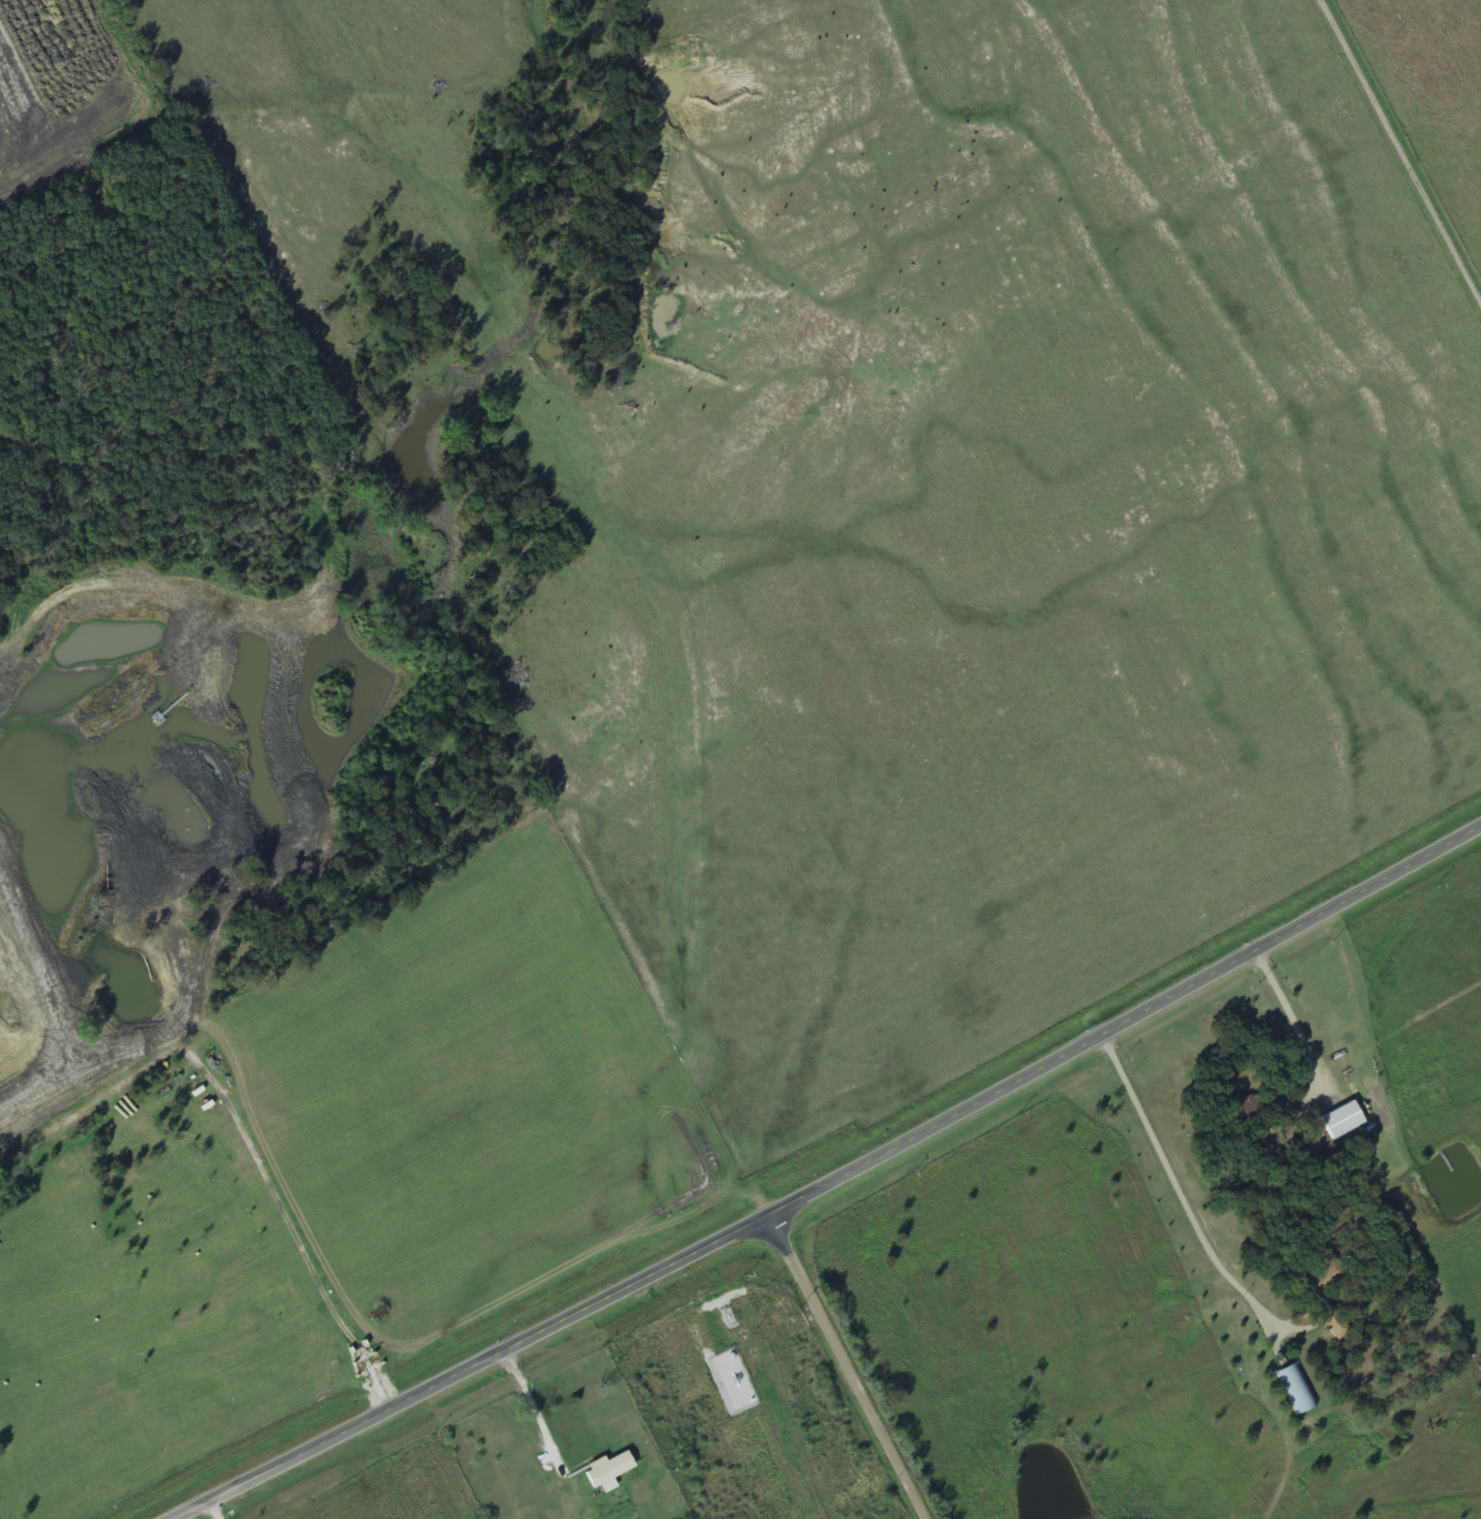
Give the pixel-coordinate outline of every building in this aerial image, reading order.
[(1319,1117),(1331,1140),(1364,1123),(1352,1100),(1319,1117)] [(1295,1416),(1318,1406),(1298,1361),(1276,1371),(1295,1416)] [(583,1466),(593,1489),(600,1486),(603,1494),(617,1488),(612,1478),(634,1468),(626,1451),(605,1461),(603,1457),(583,1466)]
